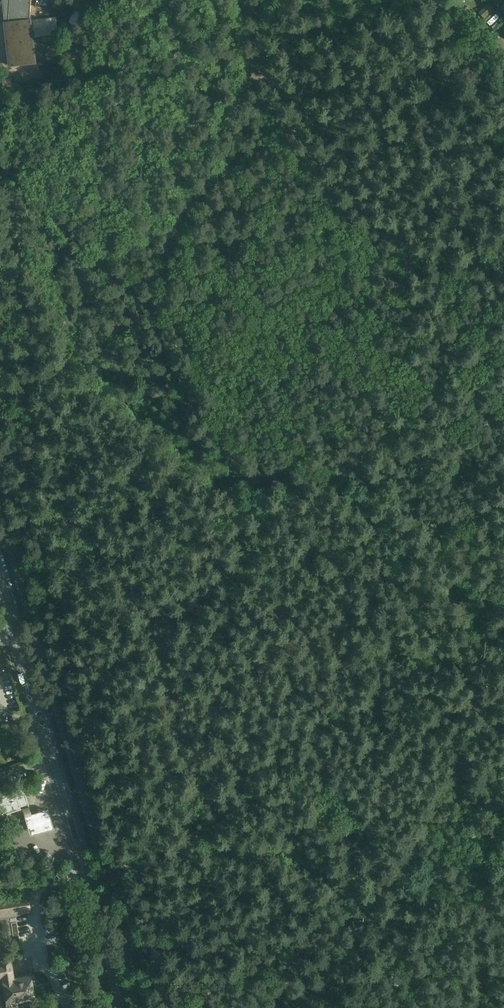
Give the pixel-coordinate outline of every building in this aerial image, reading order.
[(9,65),(36,62),(31,19),(30,19),(31,0),(2,0),(9,65)] [(488,2),(478,11),(485,18),(494,9),(488,2)] [(498,20),(489,26),(496,34),(503,28),(498,20)] [(21,783),(11,786),(12,789),(0,793),(0,812),(1,815),(28,806),(21,783)] [(25,815),(30,832),(42,828),(51,826),(46,808),(37,811),(25,815)] [(0,899),(0,916),(29,911),(26,895),(0,899)] [(1,978),(6,1007),(8,1007),(17,1007),(16,1001),(34,998),(30,975),(13,978),(10,959),(0,960),(0,978),(1,978)]
